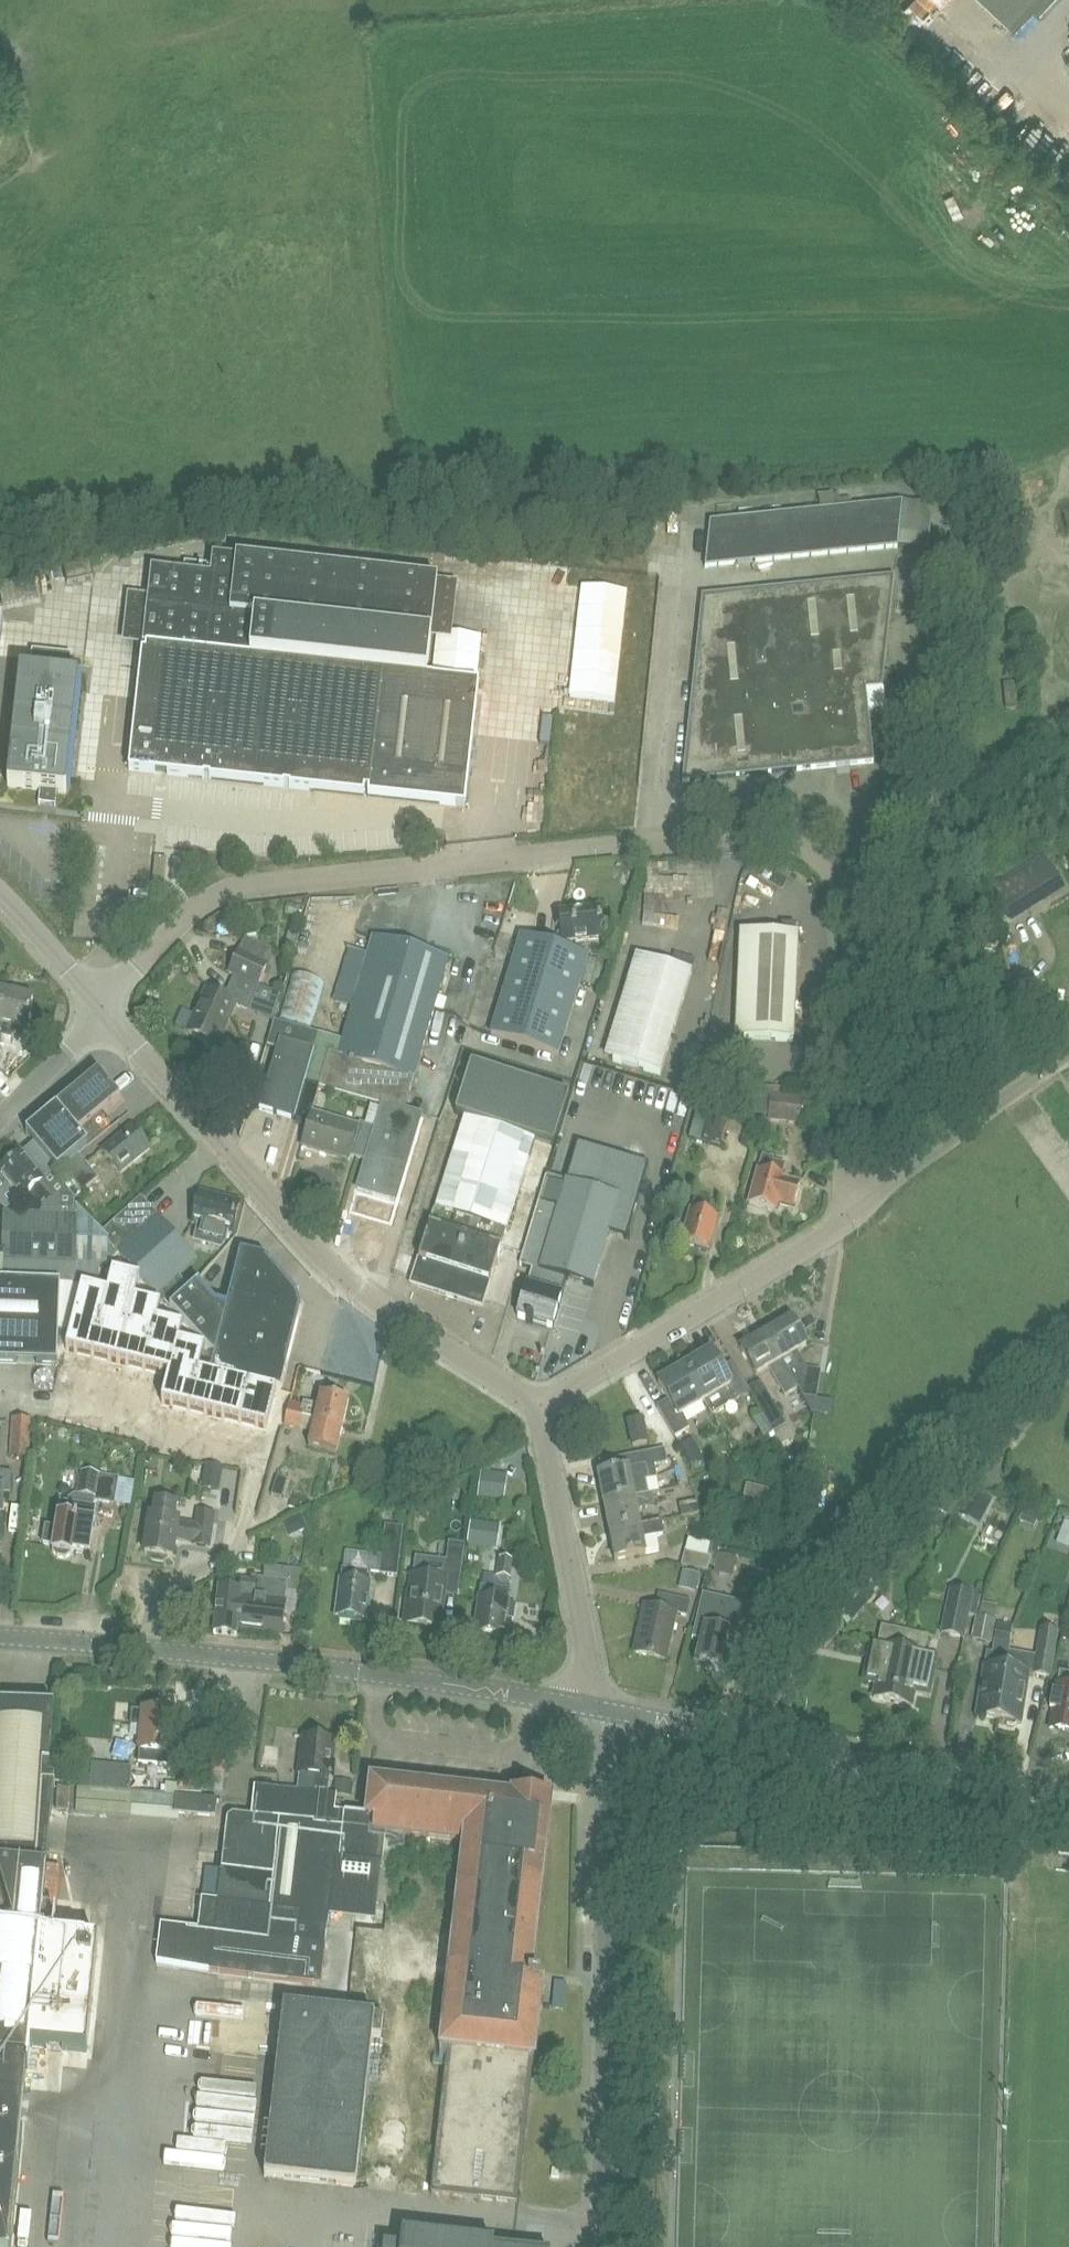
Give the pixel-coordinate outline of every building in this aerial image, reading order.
[(1014,25),(1034,4),(1039,8),(1047,0),(987,0),(1014,25)] [(792,558),(897,547),(902,502),(709,522),(704,567),(772,560),(792,558)] [(151,571),(129,768),(364,793),(364,792),(368,792),(367,798),(464,809),(478,685),(425,680),(436,582),(212,558),(210,578),(151,571)] [(65,584),(92,579),(89,565),(63,570),(65,584)] [(882,688),(894,577),(702,597),(682,782),(873,762),(865,690),(882,688)] [(653,729),(662,603),(613,600),(612,617),(602,617),(595,725),(653,729)] [(57,793),(67,794),(79,679),(69,678),(71,657),(31,653),(29,674),(19,673),(7,788),(40,792),(38,805),(55,807),(57,793)] [(628,768),(569,769),(569,784),(628,783),(628,768)] [(740,786),(729,788),(733,810),(725,811),(728,831),(755,826),(751,804),(743,806),(740,786)] [(12,800),(0,796),(0,817),(5,819),(12,800)] [(999,902),(1008,917),(1060,884),(1042,855),(1002,881),(999,877),(980,889),(991,907),(999,902)] [(652,866),(653,878),(678,877),(677,865),(652,866)] [(647,883),(647,892),(670,893),(671,884),(647,883)] [(645,894),(645,906),(669,905),(669,893),(645,894)] [(559,911),(562,942),(601,938),(598,908),(559,911)] [(736,1038),(793,1041),(797,933),(740,931),(736,1038)] [(557,1054),(587,957),(519,937),(490,1034),(557,1054)] [(318,1088),(381,1107),(403,1112),(448,960),(372,938),(341,1041),(337,1056),(328,1053),(318,1088)] [(229,974),(233,976),(223,998),(236,1004),(235,1005),(247,1010),(258,987),(257,986),(272,951),(244,939),(229,974)] [(660,1074),(691,972),(643,957),(612,1060),(660,1074)] [(310,1027),(322,982),(290,974),(278,1019),(310,1027)] [(223,998),(205,990),(186,1032),(217,1046),(235,1005),(236,1004),(223,998)] [(0,1013),(0,1033),(2,1033),(1,1036),(11,1038),(14,1026),(26,1029),(33,997),(5,991),(0,1013)] [(279,1039),(258,1110),(294,1120),(298,1107),(305,1084),(319,1034),(274,1021),(270,1037),(279,1039)] [(319,1034),(305,1084),(318,1088),(328,1053),(337,1056),(341,1041),(319,1034)] [(463,1117),(410,1284),(482,1307),(501,1247),(491,1244),(496,1227),(506,1230),(535,1139),(554,1145),(569,1096),(470,1064),(455,1114),(463,1117)] [(57,1106),(26,1132),(57,1170),(88,1145),(78,1133),(120,1099),(98,1073),(65,1100),(67,1102),(59,1108),(57,1106)] [(312,1111),(318,1088),(305,1084),(298,1107),(312,1111)] [(771,1089),(754,1087),(751,1115),(768,1117),(768,1120),(799,1123),(801,1095),(790,1094),(790,1088),(771,1086),(771,1089)] [(702,1143),(719,1148),(727,1121),(709,1116),(713,1103),(699,1099),(689,1137),(702,1141),(702,1143)] [(350,1212),(389,1224),(420,1117),(403,1112),(381,1107),(375,1128),(364,1125),(363,1130),(355,1155),(356,1155),(355,1158),(365,1161),(366,1161),(368,1166),(363,1168),(350,1212)] [(360,1123),(358,1128),(311,1114),(301,1146),(349,1161),(351,1153),(355,1155),(363,1130),(364,1125),(360,1123)] [(149,1150),(131,1126),(101,1150),(120,1173),(149,1150)] [(577,1144),(566,1180),(546,1174),(519,1265),(531,1269),(517,1318),(526,1320),(525,1322),(532,1324),(533,1322),(551,1328),(566,1279),(592,1287),(608,1233),(625,1238),(647,1164),(577,1144)] [(5,1211),(19,1199),(20,1200),(30,1192),(41,1204),(41,1217),(4,1216),(2,1262),(2,1281),(60,1283),(99,1285),(100,1265),(105,1266),(112,1260),(101,1249),(108,1243),(100,1234),(104,1231),(75,1197),(52,1171),(41,1180),(20,1155),(13,1161),(11,1160),(3,1166),(5,1168),(0,1172),(0,1206),(5,1211)] [(98,1179),(78,1155),(62,1168),(82,1192),(98,1179)] [(773,1158),(762,1156),(749,1204),(777,1211),(778,1205),(793,1209),(800,1184),(785,1180),(786,1178),(769,1173),(773,1158)] [(200,1193),(192,1223),(199,1225),(196,1238),(226,1246),(229,1233),(231,1234),(239,1203),(200,1193)] [(695,1195),(691,1210),(707,1215),(711,1200),(695,1195)] [(104,1231),(100,1234),(108,1243),(168,1310),(170,1308),(188,1292),(175,1278),(196,1260),(140,1198),(104,1231)] [(691,1210),(690,1210),(681,1243),(709,1251),(718,1218),(707,1215),(691,1210)] [(214,1358),(210,1374),(276,1391),(281,1392),(287,1366),(283,1365),(296,1314),(301,1315),(301,1313),(298,1312),(295,1299),(299,1296),(298,1295),(293,1298),(265,1263),(266,1259),(240,1252),(227,1306),(214,1358)] [(168,1376),(161,1402),(266,1430),(276,1391),(210,1374),(198,1371),(204,1348),(178,1341),(182,1324),(157,1318),(160,1306),(133,1299),(138,1280),(112,1273),(107,1294),(83,1287),(67,1348),(67,1349),(168,1376)] [(57,1364),(60,1283),(2,1281),(0,1281),(0,1362),(57,1364)] [(188,1292),(170,1308),(194,1336),(214,1358),(227,1306),(215,1303),(197,1283),(188,1291),(188,1292)] [(791,1355),(806,1346),(790,1319),(765,1334),(788,1373),(798,1367),(791,1355)] [(768,1368),(778,1385),(790,1377),(788,1373),(765,1334),(740,1349),(755,1376),(768,1368)] [(710,1351),(684,1367),(704,1401),(727,1388),(735,1401),(750,1392),(732,1361),(720,1368),(710,1351)] [(681,1415),(704,1401),(684,1367),(657,1383),(667,1400),(656,1407),(674,1437),(689,1428),(681,1415)] [(816,1398),(820,1370),(806,1368),(802,1396),(816,1398)] [(302,1406),(300,1417),(302,1418),(315,1420),(343,1427),(349,1400),(334,1397),(336,1391),(323,1389),(322,1394),(321,1394),(318,1405),(303,1402),(302,1406)] [(759,1407),(773,1432),(785,1425),(771,1400),(759,1407)] [(289,1403),(287,1414),(300,1417),(302,1406),(289,1403)] [(287,1414),(284,1426),(299,1430),(302,1418),(300,1417),(287,1414)] [(302,1418),(299,1430),(312,1432),(309,1447),(337,1453),(343,1427),(315,1420),(302,1418)] [(646,1443),(642,1418),(627,1421),(632,1445),(646,1443)] [(26,1458),(28,1421),(13,1420),(11,1457),(26,1458)] [(597,1474),(602,1503),(634,1496),(631,1483),(648,1479),(646,1467),(667,1463),(664,1448),(625,1456),(627,1468),(597,1474)] [(487,1485),(517,1485),(517,1462),(486,1462),(487,1485)] [(296,1483),(298,1466),(286,1465),(284,1482),(296,1483)] [(1,1502),(2,1491),(9,1492),(10,1474),(0,1473),(0,1519),(0,1510),(2,1510),(5,1502),(1,1502)] [(56,1529),(45,1527),(42,1545),(53,1546),(52,1552),(57,1558),(66,1559),(71,1555),(72,1555),(73,1552),(89,1554),(94,1523),(93,1523),(95,1509),(92,1509),(94,1501),(113,1505),(118,1480),(81,1473),(77,1495),(89,1497),(87,1508),(61,1503),(58,1517),(56,1529)] [(745,1487),(743,1500),(767,1504),(770,1492),(745,1487)] [(981,1529),(993,1503),(975,1494),(962,1521),(981,1529)] [(602,1503),(608,1531),(640,1525),(634,1496),(602,1503)] [(695,1501),(678,1505),(681,1517),(698,1513),(695,1501)] [(157,1503),(154,1517),(150,1516),(144,1554),(149,1554),(149,1557),(151,1560),(163,1562),(166,1560),(166,1557),(172,1558),(175,1539),(193,1542),(193,1545),(208,1547),(213,1515),(199,1513),(196,1527),(177,1524),(178,1521),(173,1520),(176,1506),(157,1503)] [(661,1520),(640,1525),(608,1531),(614,1560),(646,1553),(643,1539),(663,1535),(661,1520)] [(1064,1521),(1060,1531),(1068,1534),(1068,1522),(1064,1521)] [(497,1548),(500,1526),(471,1523),(467,1544),(497,1548)] [(378,1575),(396,1577),(402,1528),(384,1526),(378,1575)] [(413,1574),(406,1625),(438,1629),(444,1588),(458,1590),(465,1545),(449,1542),(444,1578),(413,1574)] [(710,1557),(685,1551),(681,1566),(707,1572),(710,1557)] [(732,1576),(736,1556),(717,1552),(713,1572),(732,1576)] [(512,1561),(499,1559),(496,1576),(509,1578),(512,1561)] [(369,1585),(368,1584),(369,1574),(342,1570),(336,1616),(340,1617),(339,1620),(350,1622),(351,1618),(364,1620),(369,1585)] [(251,1581),(241,1580),(240,1591),(218,1588),(213,1633),(236,1636),(236,1631),(281,1636),(287,1582),(251,1577),(251,1581)] [(829,1614),(846,1627),(875,1591),(859,1578),(829,1614)] [(941,1632),(963,1637),(972,1593),(950,1588),(949,1588),(943,1617),(941,1632)] [(489,1599),(479,1598),(474,1633),(479,1634),(478,1638),(489,1639),(490,1635),(503,1637),(507,1601),(508,1591),(490,1589),(489,1599)] [(666,1659),(676,1613),(687,1615),(690,1602),(658,1595),(655,1608),(643,1605),(632,1652),(666,1659)] [(732,1636),(746,1639),(752,1615),(735,1611),(737,1604),(701,1595),(691,1638),(701,1640),(696,1660),(725,1667),(732,1636)] [(972,1639),(990,1643),(995,1620),(977,1616),(972,1639)] [(872,1698),(893,1702),(903,1649),(907,1630),(880,1625),(877,1644),(872,1643),(865,1681),(875,1683),(872,1698)] [(994,1643),(1009,1646),(1012,1628),(1012,1627),(997,1625),(994,1643)] [(1040,1628),(1035,1656),(1032,1673),(1050,1676),(1058,1631),(1040,1628)] [(922,1653),(903,1649),(893,1702),(912,1706),(914,1691),(928,1694),(934,1661),(921,1658),(922,1653)] [(1008,1651),(1007,1657),(1003,1677),(997,1720),(1004,1721),(1006,1725),(1014,1726),(1016,1723),(1021,1724),(1029,1673),(1020,1672),(1023,1653),(1008,1651)] [(984,1666),(983,1666),(975,1716),(997,1720),(1003,1677),(1007,1657),(986,1653),(984,1666)] [(1048,1727),(1068,1731),(1068,1686),(1056,1683),(1055,1692),(1052,1692),(1049,1709),(1052,1709),(1048,1727)] [(54,1780),(48,1780),(54,1707),(0,1705),(0,2246),(9,2246),(54,1780)] [(143,1711),(142,1711),(142,1713),(132,1712),(131,1726),(140,1727),(138,1751),(139,1751),(138,1764),(168,1766),(169,1754),(170,1754),(173,1713),(161,1712),(156,1707),(148,1707),(143,1711)] [(228,1725),(212,1724),(209,1752),(226,1753),(228,1725)] [(307,1736),(306,1739),(303,1738),(297,1793),(315,1794),(316,1791),(328,1792),(329,1778),(333,1779),(335,1765),(330,1764),(333,1742),(323,1741),(323,1737),(307,1736)] [(111,1791),(113,1766),(92,1764),(90,1789),(111,1791)] [(201,1793),(202,1775),(180,1774),(179,1791),(201,1793)] [(463,1843),(453,1931),(448,1974),(529,1983),(530,1980),(550,1799),(512,1795),(512,1798),(371,1782),(366,1820),(375,1821),(372,1843),(383,1845),(384,1834),(463,1843)] [(297,1793),(254,1787),(249,1828),(238,1827),(232,1871),(219,1870),(216,1901),(201,1900),(198,1929),(160,1924),(154,1962),(210,1973),(320,1985),(335,1859),(339,1860),(344,1813),(334,1812),(336,1797),(315,1794),(297,1793)] [(57,1788),(56,1811),(68,1811),(69,1788),(57,1788)] [(175,1796),(174,1813),(215,1818),(217,1800),(175,1796)] [(348,1884),(374,1886),(377,1851),(351,1849),(348,1884)] [(96,1944),(41,1938),(30,2048),(85,2053),(96,1944)] [(392,1959),(392,1976),(421,1977),(422,1959),(392,1959)] [(529,1983),(448,1974),(448,1977),(440,2049),(447,2050),(431,2194),(517,2204),(542,1984),(540,1984),(540,1981),(530,1980),(529,1983)] [(227,1985),(220,2033),(269,2040),(277,1993),(227,1985)] [(283,2007),(280,2030),(264,2177),(355,2187),(358,2154),(372,2038),(381,2039),(382,2030),(383,2018),(283,2007)] [(245,2122),(259,2122),(260,2091),(204,2088),(201,2129),(245,2131),(245,2122)] [(493,2245),(403,2235),(401,2246),(493,2246),(493,2245)]
